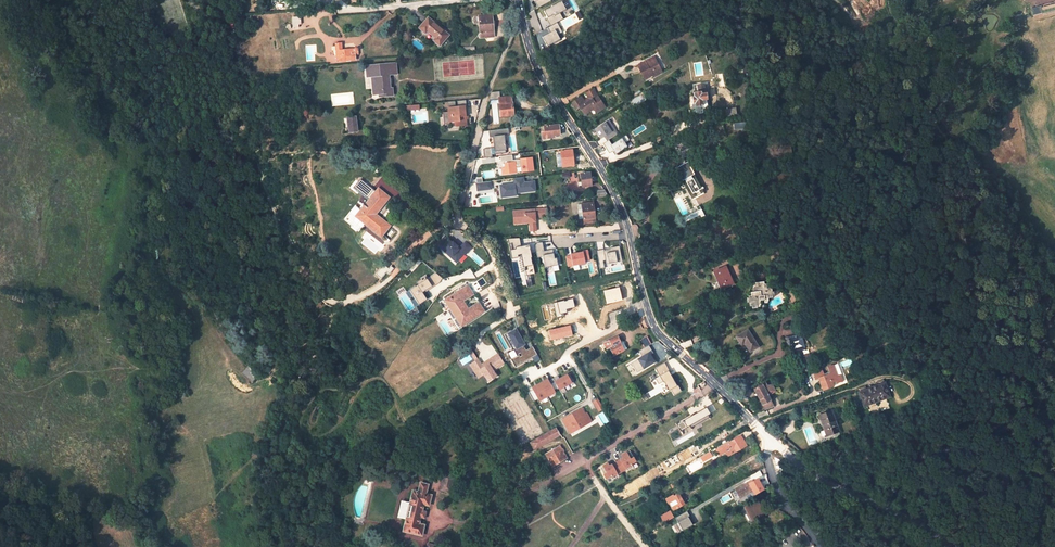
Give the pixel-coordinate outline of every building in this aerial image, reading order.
[(554,0),(543,0),(541,0),(545,14),(553,11),(552,9),(556,7),(554,0)] [(1054,10),(1054,2),(1031,8),(1033,15),(1054,10)] [(492,15),(479,16),(481,38),(494,37),(492,15)] [(292,18),(293,28),(298,28),(298,24),(300,24),(300,17),(292,18)] [(428,18),(419,28),(425,33),(427,31),(435,38),(433,41),(439,46),(449,35),(428,18)] [(542,37),(546,46),(560,39),(556,31),(560,29),(557,23),(548,27),(551,32),(542,37)] [(337,61),(355,59),(355,52),(356,52),(357,52),(358,51),(358,50),(358,49),(358,48),(357,48),(356,48),(355,48),(354,49),(342,50),(341,43),(335,44),(337,61)] [(396,63),(366,66),(367,77),(373,76),(374,95),(380,94),(380,97),(393,95),(392,89),(390,89),(389,75),(397,74),(396,63)] [(636,83),(644,79),(646,81),(653,78),(646,64),(639,68),(638,66),(629,70),(636,83)] [(695,106),(702,105),(703,109),(708,108),(706,93),(705,93),(704,84),(697,85),(698,92),(694,93),(694,97),(692,97),(693,103),(695,103),(695,106)] [(584,101),(580,96),(571,103),(576,110),(579,108),(584,115),(593,109),(597,107),(600,111),(605,108),(598,97),(597,97),(593,89),(585,93),(588,98),(584,101)] [(513,115),(511,96),(498,97),(500,117),(513,115)] [(464,106),(448,107),(449,112),(443,112),(444,124),(450,124),(450,122),(455,122),(455,127),(467,126),(466,119),(465,119),(464,106)] [(735,108),(725,110),(727,119),(737,117),(735,108)] [(357,132),(355,117),(347,118),(349,132),(357,132)] [(610,119),(594,127),(602,143),(618,135),(610,119)] [(741,130),(752,130),(752,122),(734,124),(734,129),(741,129),(741,130)] [(542,139),(554,137),(554,136),(560,135),(559,125),(544,127),(544,131),(541,132),(542,139)] [(509,134),(508,128),(489,131),(490,137),(493,137),(495,151),(494,151),(494,154),(506,153),(504,135),(509,134)] [(610,144),(614,153),(628,147),(624,137),(610,144)] [(686,139),(677,144),(683,155),(692,150),(686,139)] [(561,151),(562,166),(573,165),(571,150),(561,151)] [(521,172),(534,171),(533,157),(513,159),(512,155),(501,156),(501,162),(497,163),(498,169),(501,169),(502,175),(517,173),(516,167),(521,166),(521,172)] [(675,169),(691,199),(703,192),(687,162),(675,169)] [(591,186),(590,173),(580,174),(582,187),(591,186)] [(513,182),(499,184),(500,197),(517,195),(517,193),(536,191),(535,180),(524,181),(524,177),(513,178),(513,182)] [(491,181),(482,182),(482,178),(476,178),(477,193),(492,192),(491,181)] [(355,218),(364,225),(365,224),(381,236),(389,226),(375,215),(389,198),(378,189),(355,218)] [(593,202),(582,204),(584,223),(595,222),(593,202)] [(704,215),(699,205),(696,207),(698,211),(700,215),(701,217),(704,215)] [(698,211),(680,220),(682,223),(700,215),(698,211)] [(436,245),(458,263),(472,247),(464,241),(459,246),(445,234),(436,245)] [(534,273),(529,244),(521,245),(519,237),(509,239),(511,256),(522,255),(523,267),(526,266),(527,274),(534,273)] [(554,271),(559,270),(556,257),(554,258),(552,249),(544,251),(542,242),(535,243),(537,257),(543,256),(545,267),(553,265),(554,271)] [(598,250),(600,268),(604,268),(604,264),(622,261),(620,247),(598,250)] [(588,249),(565,255),(567,267),(590,262),(588,249)] [(713,272),(720,289),(730,285),(728,279),(730,279),(729,277),(725,267),(713,272)] [(438,273),(408,288),(410,290),(399,296),(407,310),(427,300),(422,292),(442,281),(438,273)] [(759,300),(764,299),(764,301),(768,301),(767,298),(772,297),(770,286),(768,286),(768,284),(764,284),(763,281),(753,283),(754,286),(752,286),(753,287),(752,288),(753,291),(754,291),(755,291),(750,292),(751,297),(746,298),(747,302),(749,302),(749,306),(752,306),(752,308),(757,307),(756,305),(760,305),(759,300)] [(469,310),(463,301),(473,294),(467,286),(445,301),(461,326),(484,312),(479,303),(469,310)] [(790,341),(793,351),(805,348),(804,345),(810,343),(809,340),(822,337),(820,329),(815,330),(815,327),(806,330),(808,337),(802,339),(801,335),(795,337),(794,335),(787,337),(789,341),(790,341)] [(516,328),(507,332),(515,349),(525,345),(516,328)] [(750,352),(758,347),(747,330),(736,337),(741,345),(744,343),(750,352)] [(613,356),(627,349),(622,341),(620,342),(617,336),(604,343),(607,349),(609,348),(611,351),(613,355),(613,356)] [(533,358),(534,362),(539,360),(533,346),(525,350),(524,347),(517,350),(519,355),(512,358),(515,365),(533,358)] [(655,356),(649,347),(642,351),(645,356),(641,358),(643,362),(647,360),(655,356)] [(469,363),(477,379),(483,375),(487,382),(497,376),(494,370),(505,364),(498,353),(480,363),(475,353),(471,355),(474,360),(469,363)] [(665,363),(657,367),(671,396),(680,391),(665,363)] [(822,369),(814,372),(816,379),(819,378),(823,389),(833,386),(832,382),(836,380),(837,383),(843,381),(841,374),(837,376),(834,365),(828,367),(830,372),(824,374),(822,369)] [(248,368),(243,373),(252,381),(257,375),(248,368)] [(554,379),(558,389),(572,384),(568,374),(554,379)] [(550,413),(533,382),(526,386),(544,416),(550,413)] [(753,389),(759,400),(759,399),(764,408),(772,404),(768,395),(771,393),(765,383),(762,384),(753,389)] [(864,406),(889,397),(884,383),(877,386),(866,389),(859,392),(864,406)] [(564,400),(575,393),(574,391),(562,397),(564,400)] [(592,410),(601,404),(598,399),(589,405),(592,410)] [(582,409),(563,420),(568,429),(572,426),(575,431),(591,421),(587,413),(585,414),(582,409)] [(838,431),(831,411),(819,415),(826,435),(838,431)] [(560,434),(556,428),(551,431),(555,438),(560,434)] [(534,450),(555,438),(551,431),(530,443),(534,450)] [(738,437),(722,446),(716,449),(719,454),(721,454),(725,452),(727,457),(744,447),(746,446),(741,437),(738,439),(738,437)] [(560,446),(546,454),(553,466),(567,458),(560,446)] [(682,463),(692,457),(690,453),(695,450),(693,446),(677,455),(677,456),(672,459),(674,464),(680,461),(682,463)] [(605,479),(637,463),(630,450),(621,454),(622,457),(609,464),(608,462),(599,467),(605,479)] [(709,452),(700,457),(703,461),(711,456),(709,452)] [(755,472),(764,468),(762,461),(752,467),(755,472)] [(444,473),(440,490),(450,492),(454,475),(444,473)] [(739,498),(752,490),(754,494),(764,489),(758,479),(748,484),(748,483),(735,490),(739,498)] [(409,502),(406,519),(403,531),(421,536),(424,525),(418,524),(420,518),(421,518),(421,517),(422,512),(423,511),(422,510),(423,504),(428,505),(431,495),(426,494),(428,485),(420,483),(418,492),(413,491),(410,503),(409,502)] [(684,504),(678,494),(673,497),(673,495),(665,499),(668,504),(669,503),(673,511),(677,508),(680,512),(686,509),(684,505),(684,504)] [(401,501),(397,517),(406,519),(409,502),(401,501)] [(758,517),(762,514),(764,514),(763,513),(759,505),(758,503),(753,506),(752,503),(744,508),(751,521),(758,517)] [(759,505),(763,513),(767,511),(763,503),(759,505)] [(664,522),(673,517),(669,511),(660,516),(664,522)] [(674,518),(676,522),(671,525),(676,534),(693,524),(686,511),(674,518)]
